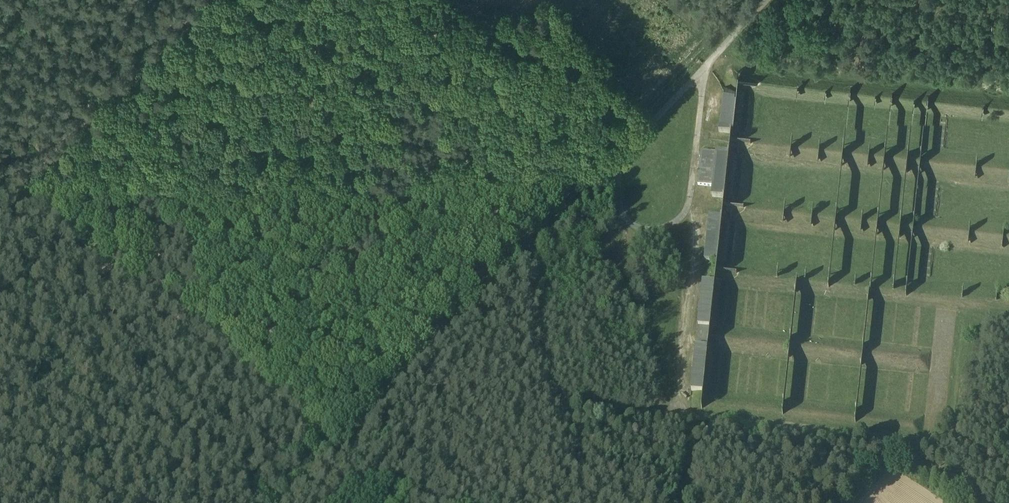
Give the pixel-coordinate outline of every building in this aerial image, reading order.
[(730,127),(737,127),(740,86),(721,84),(717,131),(729,132),(730,127)] [(723,197),(725,152),(700,150),(698,183),(711,184),(710,196),(723,197)] [(706,216),(704,260),(721,261),(723,224),(719,224),(720,216),(706,216)] [(690,390),(701,391),(711,296),(700,295),(690,390)] [(693,391),(692,408),(700,408),(700,392),(693,391)]
